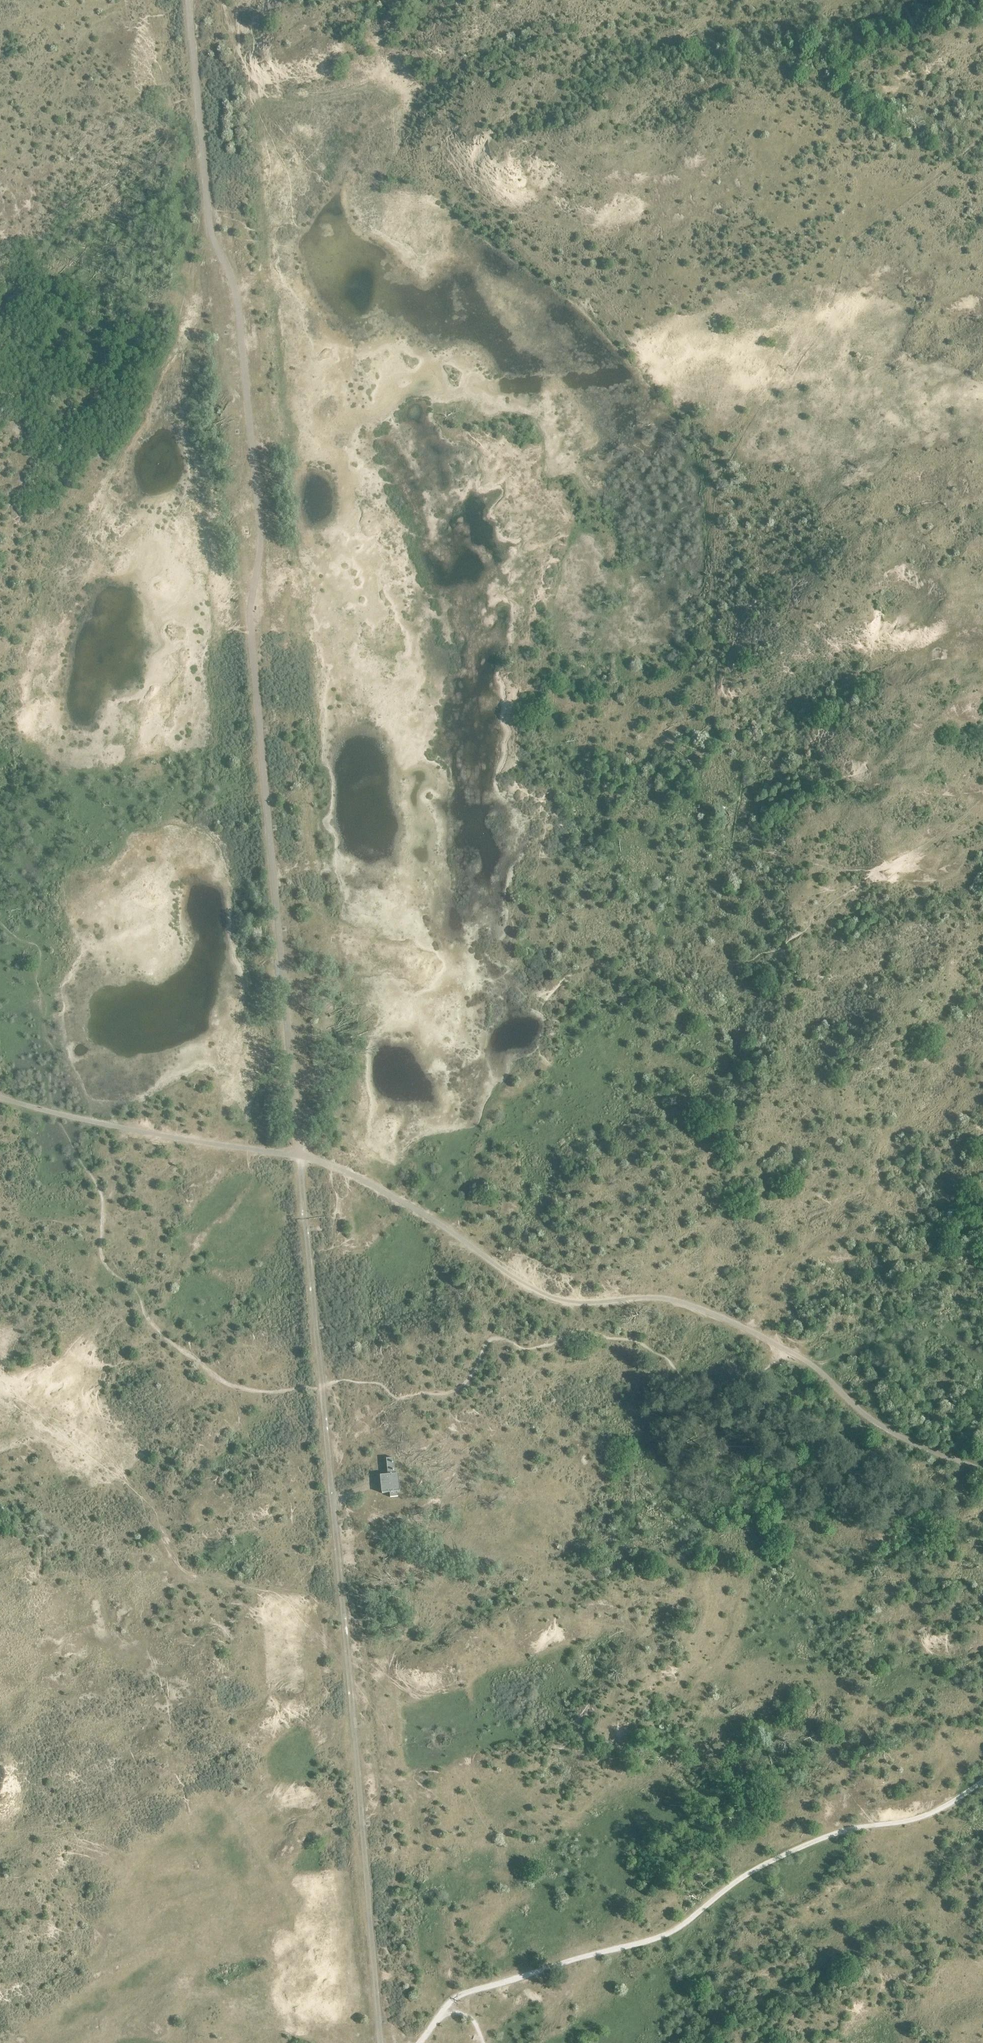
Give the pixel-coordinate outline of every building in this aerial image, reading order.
[(382,1493),(390,1492),(390,1497),(398,1496),(397,1491),(399,1491),(398,1473),(396,1474),(394,1457),(386,1458),(388,1474),(380,1475),(382,1493)]
